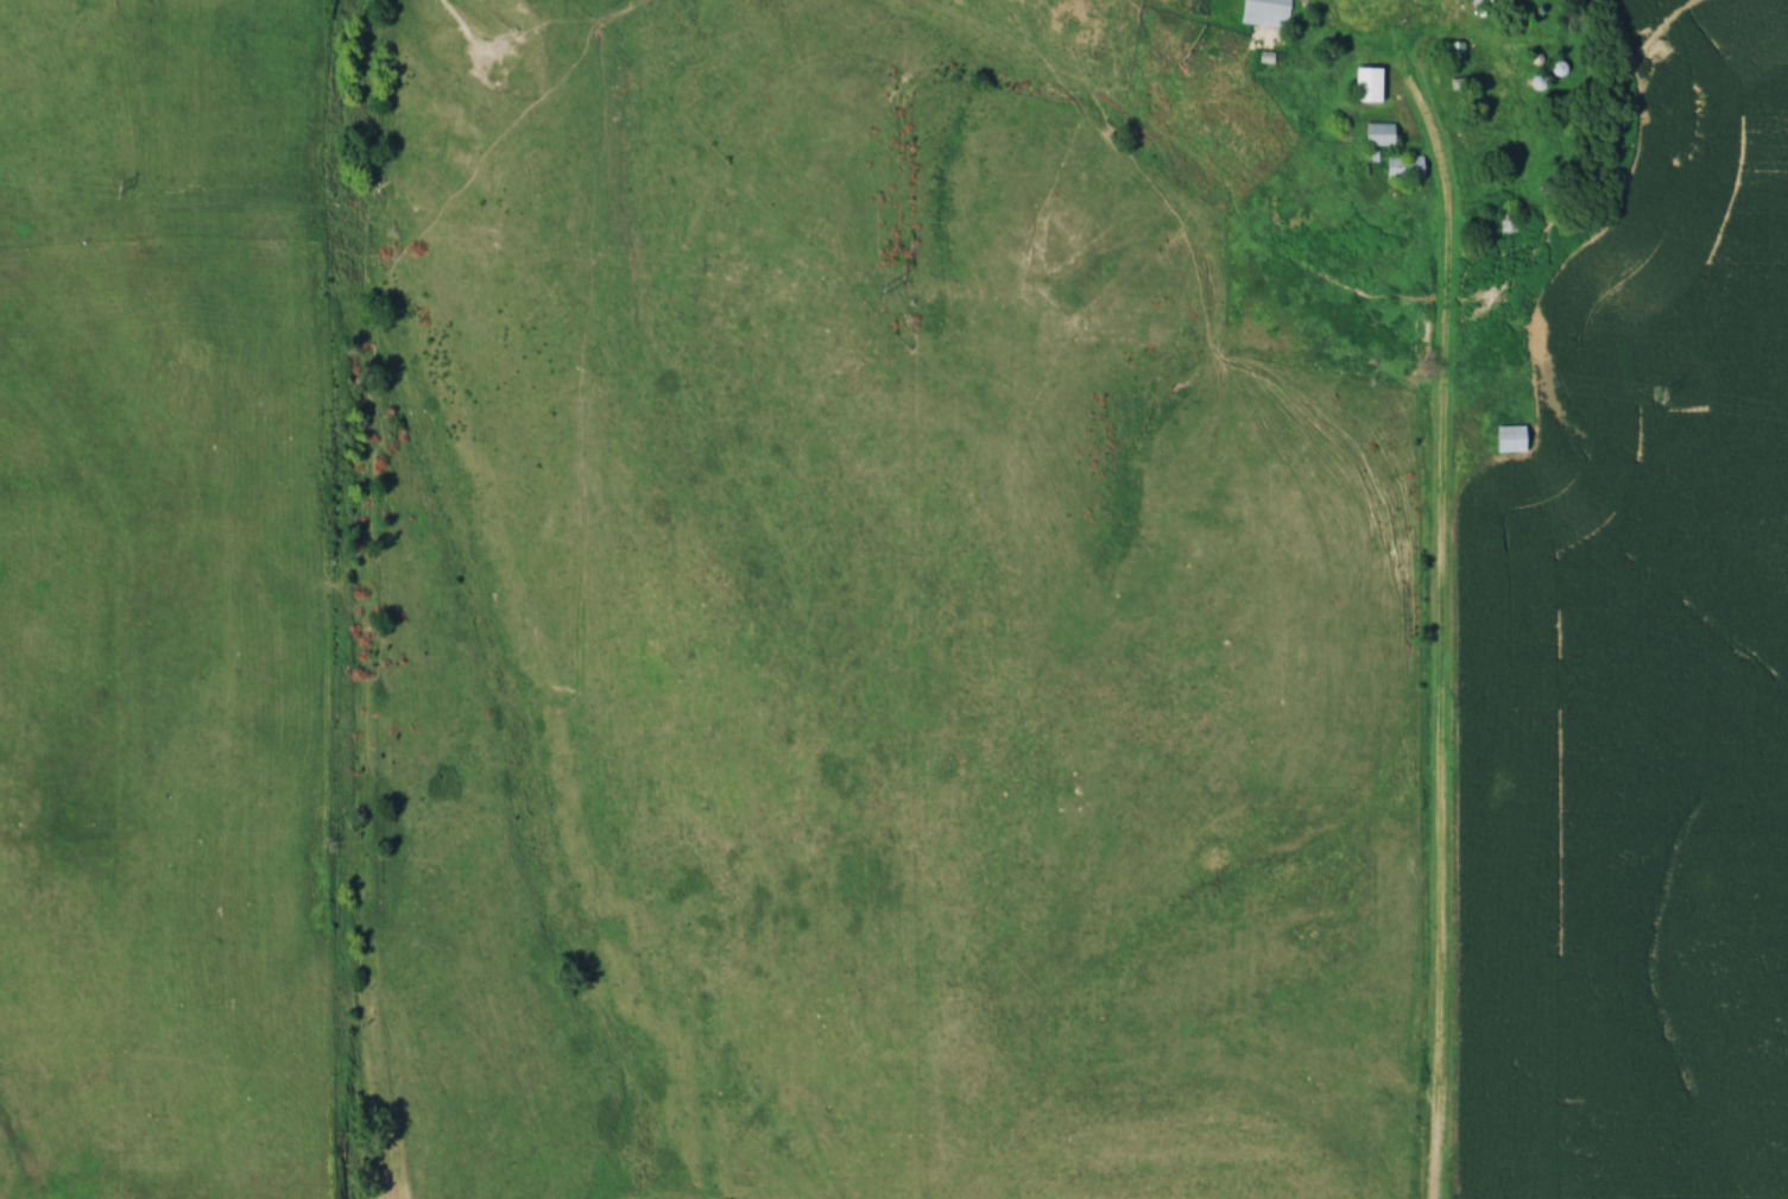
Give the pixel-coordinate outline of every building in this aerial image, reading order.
[(1251,24),(1255,0),(1291,0),(1287,29),(1251,24)] [(1354,99),(1357,64),(1385,65),(1384,101),(1354,99)] [(1398,121),(1369,121),(1369,144),(1398,144),(1398,121)] [(1389,155),(1389,179),(1426,179),(1426,155),(1389,155)] [(1501,209),(1501,231),(1513,231),(1513,209),(1501,209)] [(1498,450),(1498,425),(1525,425),(1525,450),(1498,450)]
